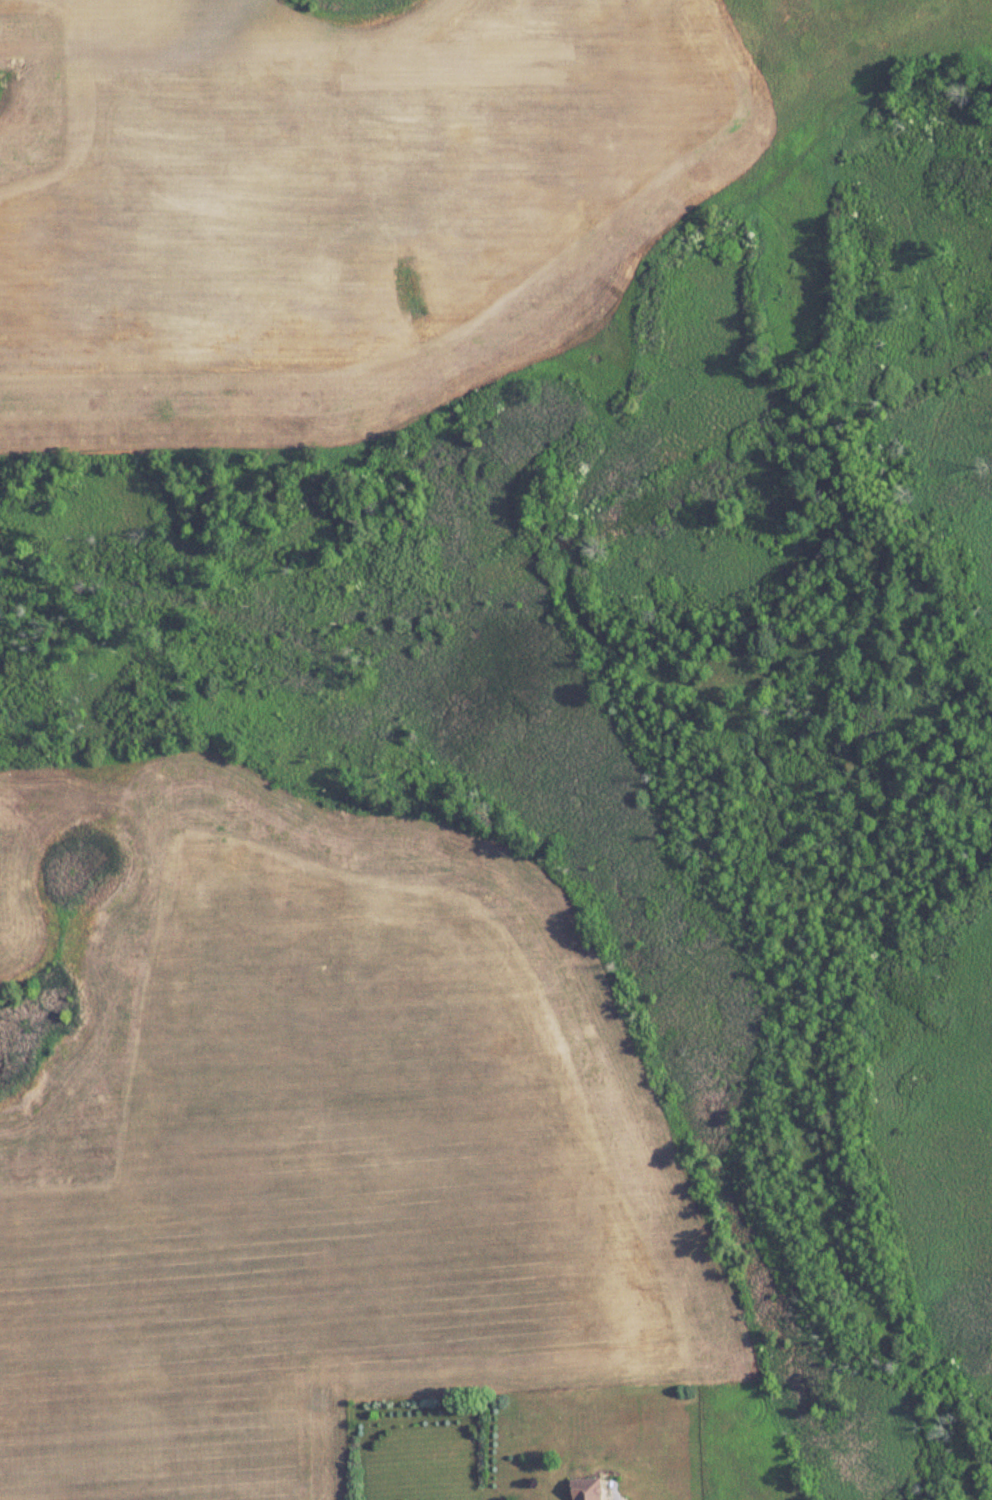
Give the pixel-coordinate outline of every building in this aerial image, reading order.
[(604,1478),(572,1479),(573,1499),(604,1499),(604,1478)]
